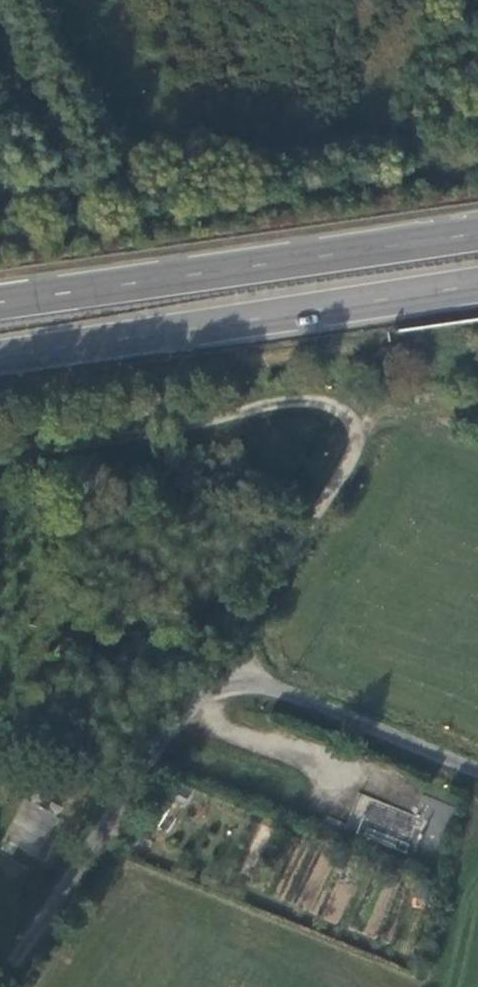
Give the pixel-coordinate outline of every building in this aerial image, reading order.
[(13,844),(38,855),(57,814),(31,803),(13,844)]
